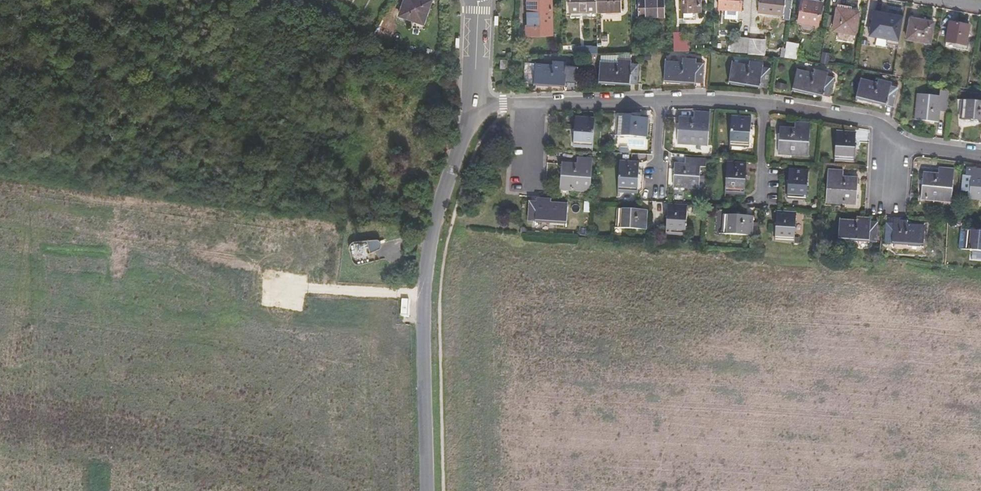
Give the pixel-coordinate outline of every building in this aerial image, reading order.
[(435,2),(432,0),(408,0),(403,11),(417,18),(426,21),(435,2)] [(529,34),(551,35),(552,0),(530,0),(529,34)] [(599,0),(571,0),(572,11),(599,10),(599,0)] [(599,10),(623,9),(623,0),(599,0),(599,10)] [(642,18),(667,17),(667,0),(641,0),(642,18)] [(685,11),(704,11),(703,0),(684,0),(685,11)] [(760,9),(785,9),(785,0),(760,0),(760,9)] [(798,20),(819,23),(822,0),(800,0),(798,20)] [(343,18),(349,7),(338,1),(332,13),(343,18)] [(439,4),(435,2),(426,21),(417,18),(415,23),(428,30),(431,23),(430,23),(439,4)] [(889,34),(893,11),(881,9),(882,4),(874,4),(873,8),(871,8),(869,26),(880,28),(880,33),(889,34)] [(343,18),(349,21),(355,10),(349,7),(343,18)] [(857,13),(835,10),(833,32),(854,35),(857,13)] [(930,18),(908,15),(906,36),(927,38),(930,18)] [(967,22),(948,20),(945,40),(965,42),(967,22)] [(853,43),(854,35),(833,32),(832,40),(853,43)] [(686,34),(676,34),(677,54),(693,54),(693,44),(686,44),(686,34)] [(788,59),(798,61),(800,40),(789,39),(788,59)] [(752,56),(752,40),(739,40),(739,55),(752,56)] [(752,56),(766,57),(767,41),(752,40),(752,56)] [(641,64),(604,61),(602,80),(639,84),(641,64)] [(705,64),(668,61),(667,79),(703,83),(705,64)] [(770,70),(733,62),(729,80),(765,89),(770,70)] [(576,66),(538,64),(537,81),(575,84),(576,66)] [(834,77),(797,69),(793,87),(830,95),(834,77)] [(901,89),(865,81),(861,99),(897,107),(901,89)] [(938,102),(917,101),(914,125),(936,127),(937,115),(945,116),(947,96),(939,96),(938,102)] [(961,108),(959,129),(980,131),(980,111),(961,108)] [(707,146),(710,116),(696,114),(695,121),(681,120),(678,145),(707,146)] [(751,119),(732,117),(731,144),(749,145),(751,119)] [(595,123),(577,121),(574,148),(593,149),(595,123)] [(647,124),(621,122),(619,141),(646,143),(647,124)] [(806,158),(808,127),(793,126),(793,132),(778,131),(776,156),(806,158)] [(855,137),(836,136),(835,163),(853,164),(855,137)] [(592,193),(595,160),(580,159),(579,166),(564,166),(563,190),(592,193)] [(711,162),(692,161),(691,168),(679,167),(678,189),(703,191),(704,169),(710,170),(711,162)] [(641,165),(621,163),(619,189),(638,191),(641,165)] [(747,168),(728,166),(726,193),(745,194),(747,168)] [(809,173),(790,171),(788,198),(807,199),(809,173)] [(842,175),(827,174),(824,205),(854,208),(856,183),(841,182),(842,175)] [(943,180),(928,180),(927,205),(955,207),(957,176),(943,175),(943,180)] [(968,176),(967,183),(975,184),(972,204),(980,205),(980,177),(968,176)] [(568,206),(531,203),(529,222),(566,225),(568,206)] [(688,210),(669,208),(668,233),(686,235),(688,210)] [(651,212),(624,210),(622,228),(650,231),(651,212)] [(751,217),(725,215),(723,235),(750,236),(751,217)] [(795,218),(777,215),(775,240),(793,242),(795,218)] [(877,224),(839,222),(837,240),(876,243),(877,224)] [(926,228),(887,225),(886,244),(925,247),(926,228)] [(970,234),(968,253),(980,254),(980,235),(970,234)] [(367,258),(377,252),(375,244),(362,244),(350,245),(347,250),(352,258),(367,258)]
